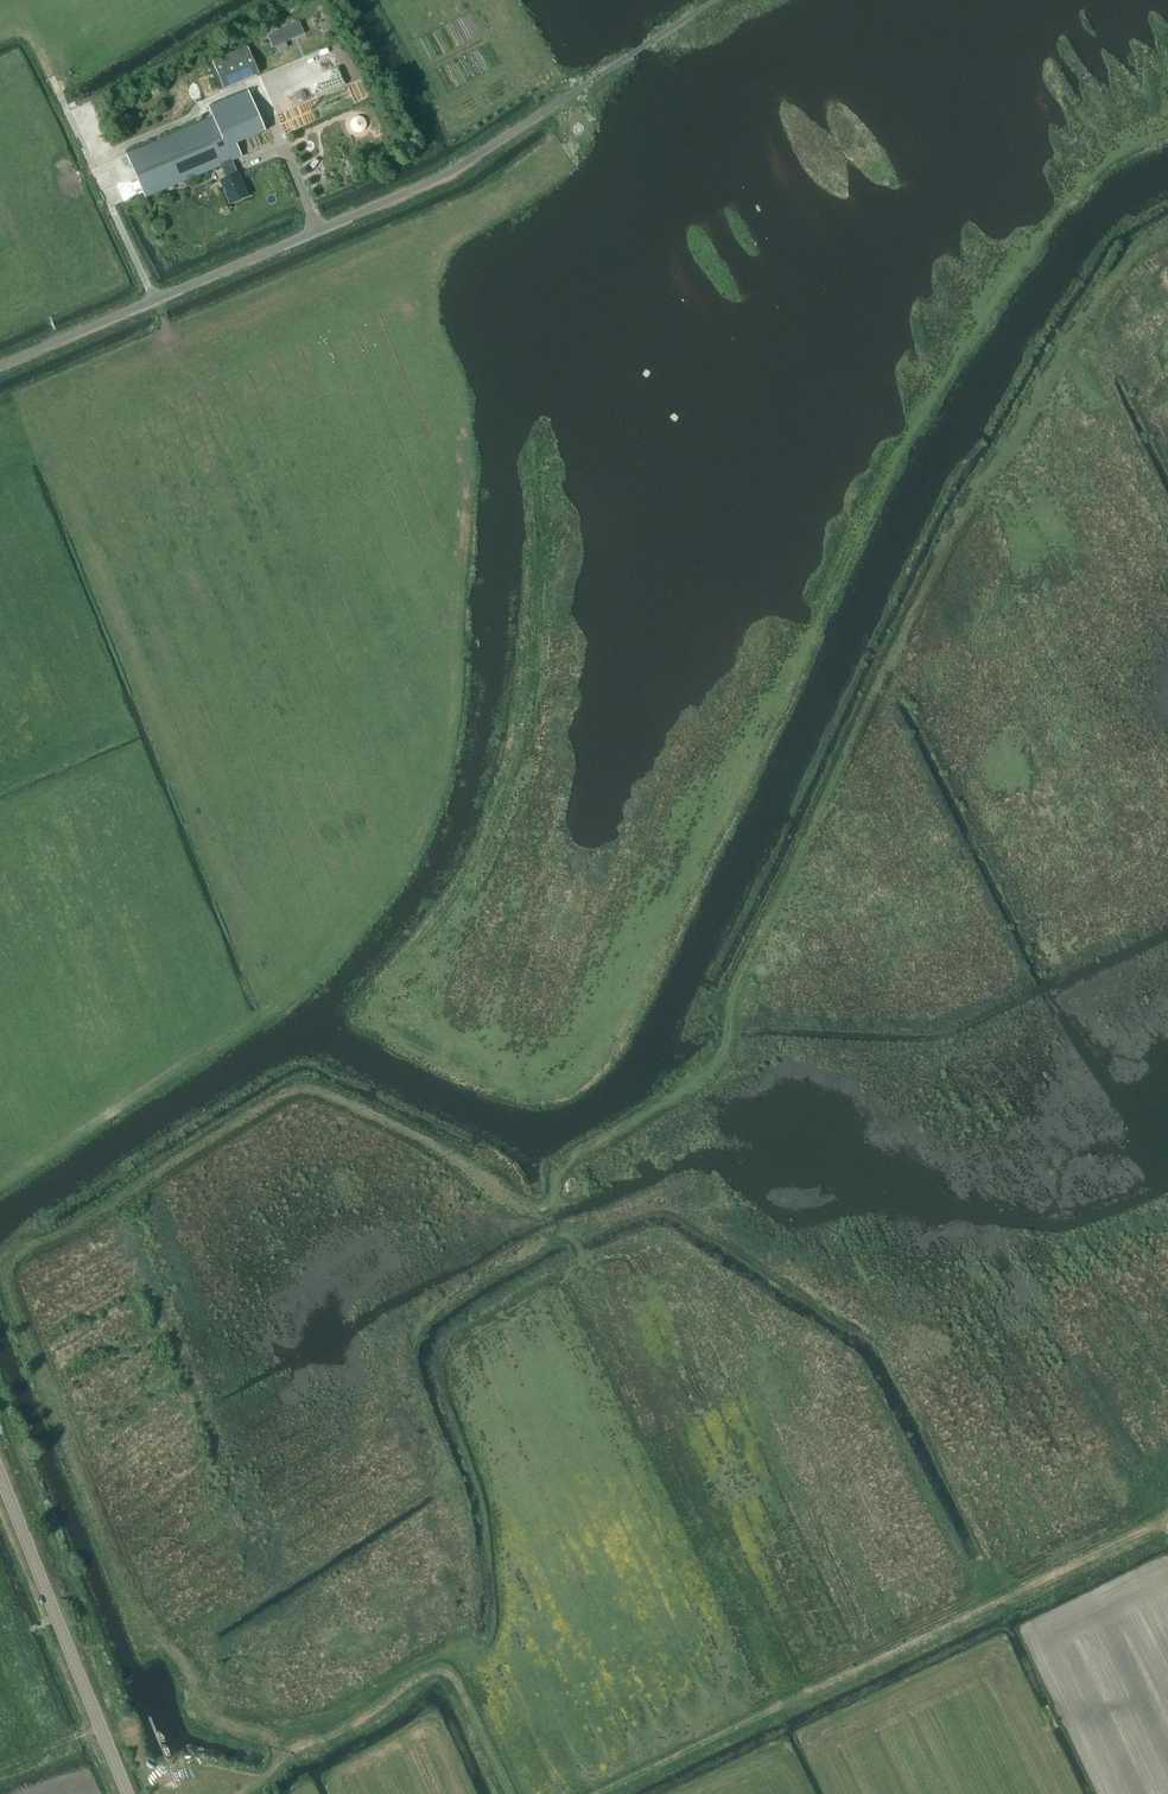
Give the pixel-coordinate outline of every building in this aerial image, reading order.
[(312,20),(312,21),(312,22),(312,24),(313,25),(314,26),(314,27),(315,27),(316,28),(318,28),(319,29),(320,29),(321,28),(322,28),(323,27),(324,27),(325,26),(326,25),(327,24),(327,23),(327,22),(327,20),(327,19),(327,18),(326,17),(326,16),(325,16),(325,15),(324,14),(323,14),(321,13),(320,13),(319,13),(318,13),(317,14),(316,14),(315,15),(314,16),(313,17),(312,18),(312,19),(312,20)] [(212,61),(224,89),(259,74),(247,46),(212,61)] [(125,153),(143,198),(218,166),(223,178),(218,180),(228,205),(246,197),(231,161),(241,156),(235,144),(264,132),(246,89),(206,106),(210,117),(200,121),(125,153)]
